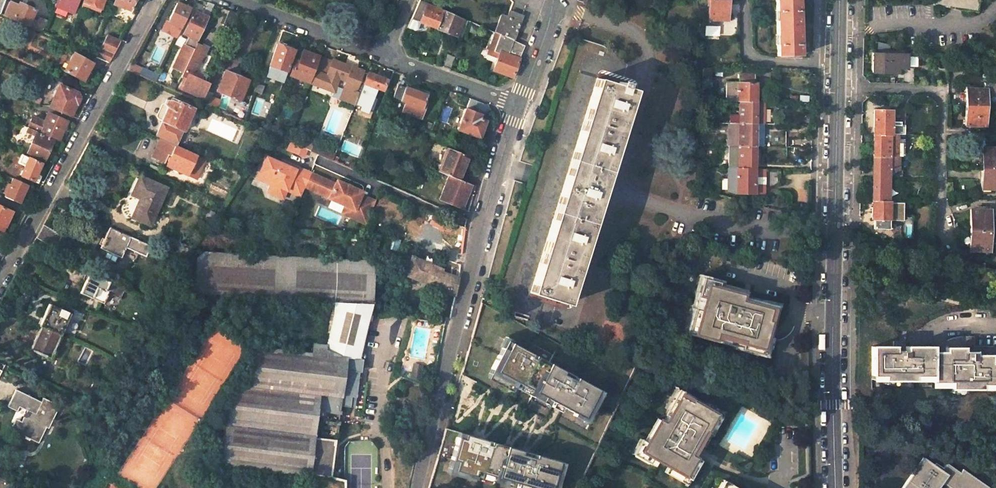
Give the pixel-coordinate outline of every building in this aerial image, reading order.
[(56,6),(75,14),(80,0),(59,0),(56,6)] [(82,3),(102,10),(105,0),(83,0),(82,3)] [(113,4),(129,10),(135,0),(115,0),(113,4)] [(443,9),(422,0),(419,0),(411,18),(436,27),(443,9)] [(708,0),(708,20),(727,20),(728,0),(727,0),(708,0)] [(778,56),(799,55),(798,33),(797,33),(796,20),(798,20),(797,0),(776,0),(778,56)] [(933,1),(933,5),(978,12),(979,0),(933,0),(933,1)] [(35,10),(18,2),(16,5),(10,2),(3,16),(27,27),(28,25),(31,19),(35,10)] [(196,44),(198,41),(214,5),(206,2),(201,14),(194,11),(183,35),(188,37),(185,45),(184,45),(173,69),(183,74),(196,44)] [(181,27),(190,9),(177,3),(169,21),(181,27)] [(463,18),(443,9),(436,27),(457,35),(463,18)] [(232,27),(237,13),(230,11),(225,24),(232,27)] [(510,17),(501,14),(495,32),(513,40),(517,28),(522,16),(512,12),(510,17)] [(36,21),(31,19),(28,25),(41,31),(46,20),(38,17),(36,21)] [(462,37),(468,20),(463,18),(457,35),(462,37)] [(181,27),(169,21),(167,20),(161,30),(177,37),(181,27)] [(519,58),(521,53),(518,51),(509,47),(513,40),(496,33),(495,32),(488,50),(498,54),(492,70),(493,70),(512,77),(516,67),(519,58)] [(109,62),(119,43),(106,37),(94,56),(96,57),(109,62)] [(521,43),(513,40),(509,47),(518,51),(521,43)] [(195,73),(205,52),(202,50),(203,47),(196,44),(183,74),(182,76),(189,79),(184,90),(203,99),(207,91),(209,84),(201,81),(203,76),(195,73)] [(286,71),(294,50),(278,45),(270,66),(286,71)] [(96,57),(94,56),(81,50),(78,57),(74,54),(65,74),(87,84),(89,77),(87,76),(96,57)] [(303,52),(299,64),(296,63),(291,77),(311,83),(312,83),(320,57),(303,52)] [(444,53),(439,66),(446,68),(451,55),(444,53)] [(907,54),(873,53),(872,72),(898,73),(898,67),(906,67),(907,54)] [(923,54),(907,54),(906,67),(922,67),(923,54)] [(320,57),(312,83),(316,84),(315,85),(335,92),(334,96),(341,99),(345,87),(352,70),(347,68),(348,66),(333,60),(333,62),(320,57)] [(142,69),(132,64),(128,71),(155,83),(159,75),(143,68),(142,69)] [(352,70),(345,87),(341,99),(340,100),(355,105),(359,95),(367,73),(357,69),(358,66),(354,64),(352,70)] [(286,71),(270,66),(268,73),(275,75),(273,79),(284,83),(286,75),(287,72),(286,71)] [(249,82),(225,73),(218,91),(241,101),(249,82)] [(372,87),(383,91),(386,81),(367,73),(359,95),(355,105),(352,113),(357,115),(359,107),(365,109),(372,87)] [(754,74),(739,74),(739,82),(754,82),(754,74)] [(597,78),(531,293),(567,305),(634,89),(597,78)] [(726,100),(739,100),(739,82),(726,82),(726,100)] [(739,82),(739,100),(740,101),(756,101),(756,82),(754,82),(739,82)] [(178,86),(172,83),(169,89),(175,92),(178,86)] [(263,95),(266,86),(261,85),(259,84),(256,92),(263,95)] [(59,86),(50,108),(70,117),(78,99),(77,94),(59,86)] [(403,112),(421,118),(425,109),(421,108),(423,101),(425,96),(397,86),(393,97),(406,102),(403,112)] [(985,89),(966,88),(965,104),(984,105),(985,89)] [(209,107),(213,97),(214,94),(207,91),(204,98),(202,104),(209,107)] [(29,95),(27,100),(38,106),(41,100),(29,95)] [(213,97),(209,107),(213,109),(226,114),(230,105),(213,97)] [(184,132),(193,110),(172,101),(171,102),(167,102),(165,106),(168,108),(162,122),(183,131),(184,132)] [(756,101),(740,101),(739,115),(729,115),(729,123),(755,123),(763,124),(765,124),(765,101),(756,101)] [(488,105),(479,102),(476,110),(486,114),(492,112),(488,105)] [(230,105),(226,114),(244,123),(250,107),(244,104),(240,110),(230,105)] [(984,105),(965,104),(965,125),(984,125),(984,105)] [(878,109),(874,109),(874,134),(889,134),(890,134),(891,109),(878,109)] [(905,110),(891,109),(890,134),(899,134),(904,134),(905,110)] [(480,118),(481,116),(465,110),(456,130),(479,139),(485,125),(483,119),(480,118)] [(32,118),(27,129),(36,133),(40,135),(40,133),(58,141),(66,122),(48,114),(44,123),(32,118)] [(183,131),(162,122),(156,137),(160,139),(176,146),(183,131)] [(755,123),(729,123),(729,130),(734,131),(734,146),(755,146),(755,123)] [(763,124),(755,123),(755,146),(763,146),(763,135),(763,124)] [(36,133),(27,129),(25,134),(33,138),(26,154),(43,162),(52,142),(35,135),(36,133)] [(889,134),(874,134),(873,156),(898,156),(899,134),(890,134),(889,134)] [(763,146),(786,146),(786,135),(763,135),(763,146)] [(176,146),(160,139),(152,158),(167,165),(175,147),(176,146)] [(314,153),(334,162),(337,154),(317,145),(314,153)] [(734,146),(729,145),(728,168),(754,168),(755,146),(734,146)] [(990,148),(990,145),(973,145),(973,168),(981,168),(995,168),(995,148),(990,148)] [(763,158),(786,158),(786,146),(763,146),(763,158)] [(167,165),(166,167),(188,176),(196,157),(189,154),(175,147),(167,165)] [(449,148),(439,173),(458,181),(468,156),(449,148)] [(28,157),(22,154),(18,164),(25,167),(20,178),(36,185),(38,184),(40,179),(39,177),(36,176),(41,165),(27,159),(28,157)] [(898,156),(873,156),(873,178),(888,178),(888,169),(900,169),(900,156),(898,156)] [(196,157),(188,176),(197,180),(206,161),(196,157)] [(312,174),(290,165),(288,167),(281,164),(267,157),(260,173),(274,180),(271,186),(268,193),(283,200),(287,192),(300,198),(312,174)] [(764,194),(764,184),(760,184),(760,176),(764,176),(765,169),(754,168),(728,168),(727,192),(736,194),(754,194),(754,193),(757,193),(759,194),(764,194)] [(981,168),(981,181),(981,189),(995,189),(995,168),(981,168)] [(274,180),(260,173),(257,179),(271,186),(274,180)] [(130,194),(126,192),(119,209),(125,217),(132,220),(133,217),(149,225),(165,188),(139,176),(130,194)] [(335,185),(318,177),(313,191),(329,196),(335,185)] [(448,178),(440,199),(462,208),(470,187),(448,178)] [(888,178),(873,178),(872,201),(888,201),(888,178)] [(5,189),(2,195),(24,204),(31,188),(12,180),(7,190),(5,189)] [(335,185),(329,196),(329,197),(345,204),(354,208),(351,215),(349,220),(364,227),(375,202),(361,196),(362,193),(336,181),(335,185)] [(888,201),(872,201),(872,219),(874,219),(874,228),(889,228),(889,201),(888,201)] [(343,211),(351,215),(354,208),(345,204),(343,211)] [(4,227),(3,227),(9,212),(0,208),(0,237),(4,227)] [(989,209),(970,209),(970,217),(970,230),(989,230),(989,209)] [(119,257),(128,236),(108,227),(98,248),(119,257)] [(989,230),(970,230),(969,250),(988,251),(989,230)] [(195,293),(225,295),(333,299),(332,314),(325,344),(311,342),(310,351),(251,344),(246,384),(230,383),(218,465),(309,476),(314,436),(317,411),(320,393),(341,396),(344,369),(358,371),(361,372),(361,368),(362,359),(360,359),(369,319),(373,301),(376,260),(204,251),(196,257),(195,293)] [(444,271),(435,267),(437,262),(415,253),(413,258),(405,255),(401,264),(409,268),(407,275),(455,293),(459,270),(447,266),(444,271)] [(79,293),(104,304),(108,294),(120,299),(125,289),(88,273),(79,293)] [(706,284),(717,287),(718,282),(702,276),(695,301),(701,303),(706,284)] [(766,320),(769,308),(753,303),(740,300),(742,294),(717,287),(706,284),(701,303),(699,309),(693,333),(714,339),(715,332),(729,336),(742,340),(741,342),(761,348),(765,335),(769,321),(766,320)] [(753,300),(753,303),(769,308),(766,320),(769,321),(772,322),(777,304),(753,300)] [(52,361),(71,315),(50,306),(40,329),(41,329),(31,352),(52,361)] [(699,309),(693,308),(687,331),(693,333),(699,309)] [(729,336),(715,332),(714,339),(727,342),(729,336)] [(771,337),(765,335),(761,348),(741,342),(740,348),(766,356),(771,337)] [(872,346),(871,375),(883,375),(883,379),(897,379),(913,379),(913,375),(926,374),(930,374),(930,381),(937,381),(950,380),(950,387),(964,387),(981,386),(981,382),(995,382),(995,346),(974,346),(974,341),(962,341),(962,336),(960,337),(959,337),(956,337),(955,337),(954,338),(952,338),(950,339),(947,340),(947,346),(945,346),(945,355),(937,355),(938,346),(918,346),(906,346),(905,341),(899,341),(893,341),(893,346),(872,346)] [(508,348),(510,343),(511,341),(505,338),(499,347),(502,349),(503,345),(508,348)] [(582,419),(597,391),(575,379),(573,381),(571,380),(572,377),(534,356),(533,359),(529,357),(531,354),(510,343),(508,348),(503,345),(502,349),(490,370),(498,374),(495,379),(512,388),(515,383),(519,385),(532,392),(556,405),(582,419)] [(426,365),(414,363),(412,377),(423,379),(426,365)] [(341,396),(340,405),(350,406),(351,397),(356,397),(358,371),(344,369),(341,396)] [(498,374),(490,370),(485,379),(508,391),(510,392),(512,388),(495,379),(498,374)] [(532,392),(519,385),(516,389),(529,397),(532,392)] [(46,420),(48,422),(57,406),(41,398),(39,403),(15,390),(7,406),(16,411),(18,406),(26,411),(20,422),(14,419),(8,431),(20,437),(22,435),(36,442),(44,427),(42,426),(46,420)] [(678,398),(690,404),(691,402),(692,399),(676,390),(665,409),(670,412),(678,398)] [(340,405),(341,396),(320,393),(317,411),(340,413),(340,405)] [(663,424),(658,421),(645,443),(639,453),(655,462),(666,468),(682,478),(693,466),(688,462),(707,426),(709,427),(716,416),(704,409),(691,402),(690,404),(678,398),(670,412),(663,424)] [(716,416),(709,427),(713,430),(723,414),(707,405),(704,409),(716,416)] [(557,462),(524,452),(476,438),(463,434),(461,439),(456,438),(450,460),(456,461),(453,471),(472,476),(474,471),(479,473),(494,477),(530,487),(550,487),(557,462)] [(314,436),(309,476),(331,478),(336,439),(314,436)] [(639,440),(630,455),(652,467),(655,462),(639,453),(645,443),(639,440)] [(737,455),(732,462),(746,471),(751,463),(737,455)] [(456,461),(450,460),(446,474),(471,481),(472,476),(453,471),(456,461)] [(960,471),(958,475),(945,466),(941,472),(924,460),(904,487),(937,487),(942,481),(952,487),(985,487),(960,471)] [(682,478),(666,468),(663,474),(685,486),(695,469),(693,466),(682,478)] [(494,477),(479,473),(478,478),(492,483),(494,477)]
